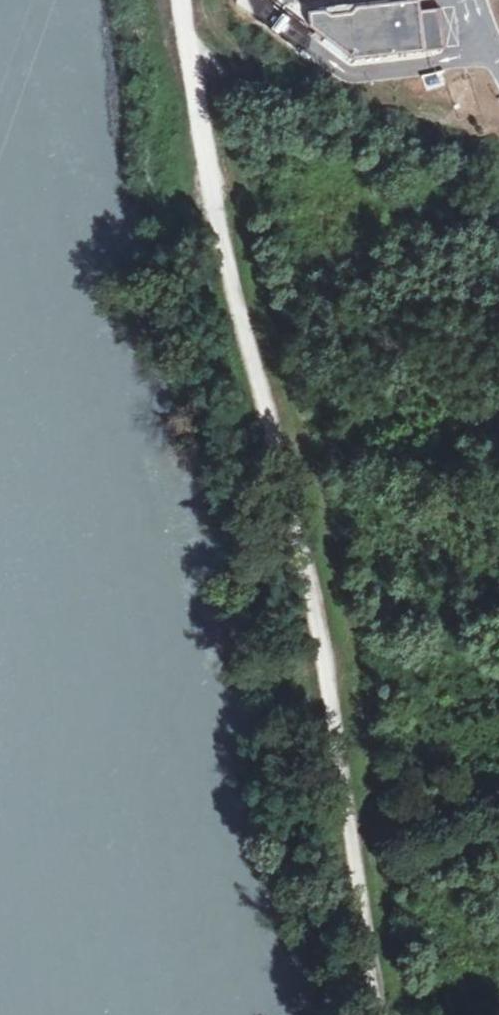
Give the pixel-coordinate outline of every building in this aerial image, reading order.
[(318,17),(359,44),(450,37),(447,1),(432,2),(432,0),(316,0),(318,17)]
